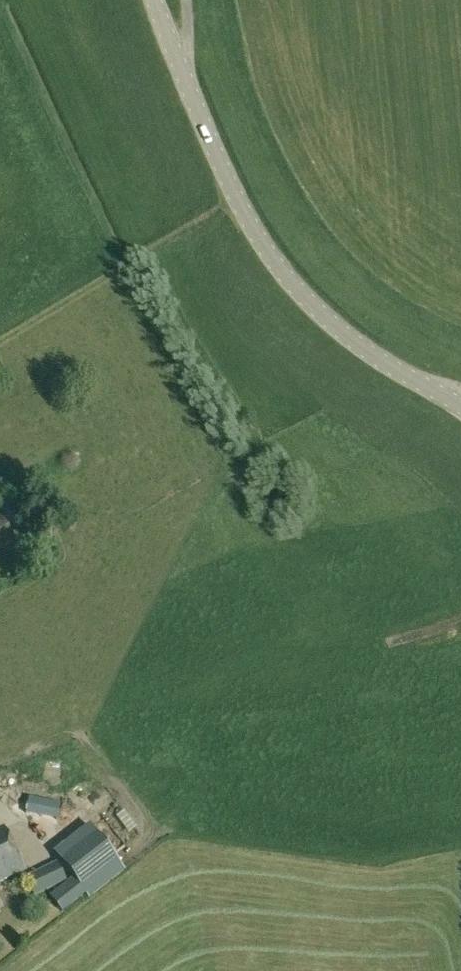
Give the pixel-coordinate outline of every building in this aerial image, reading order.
[(0,519),(0,551),(15,543),(2,518),(0,519)] [(124,872),(91,828),(55,855),(74,880),(50,898),(61,913),(86,895),(89,899),(124,872)] [(3,831),(0,832),(0,885),(23,874),(3,831)] [(58,864),(26,879),(35,897),(67,883),(58,864)]
